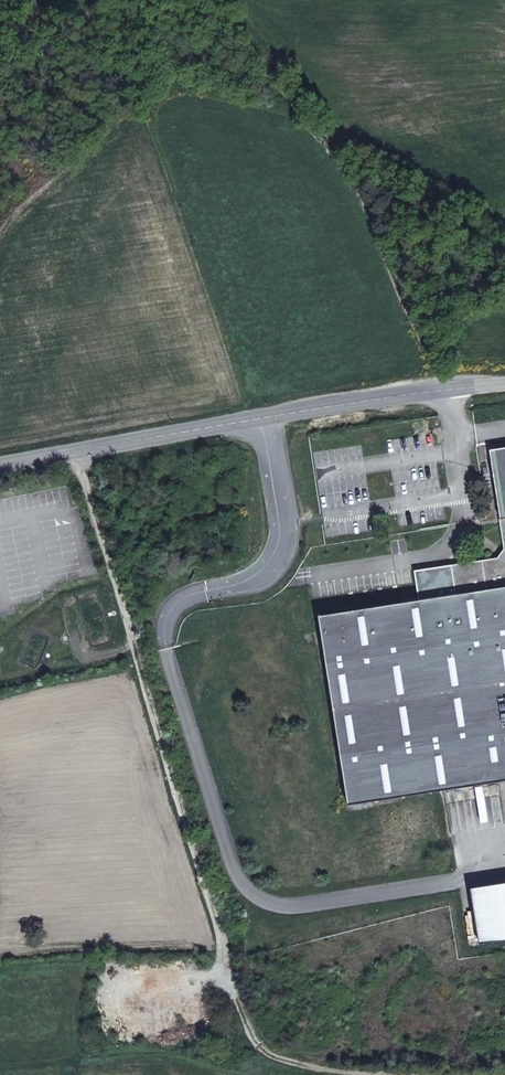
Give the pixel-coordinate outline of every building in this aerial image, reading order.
[(319,616),(347,804),(504,780),(504,741),(504,738),(504,448),(490,450),(500,519),(499,519),(504,549),(498,558),(414,571),(419,601),(319,616)] [(504,938),(504,883),(470,889),(478,942),(504,938)]
